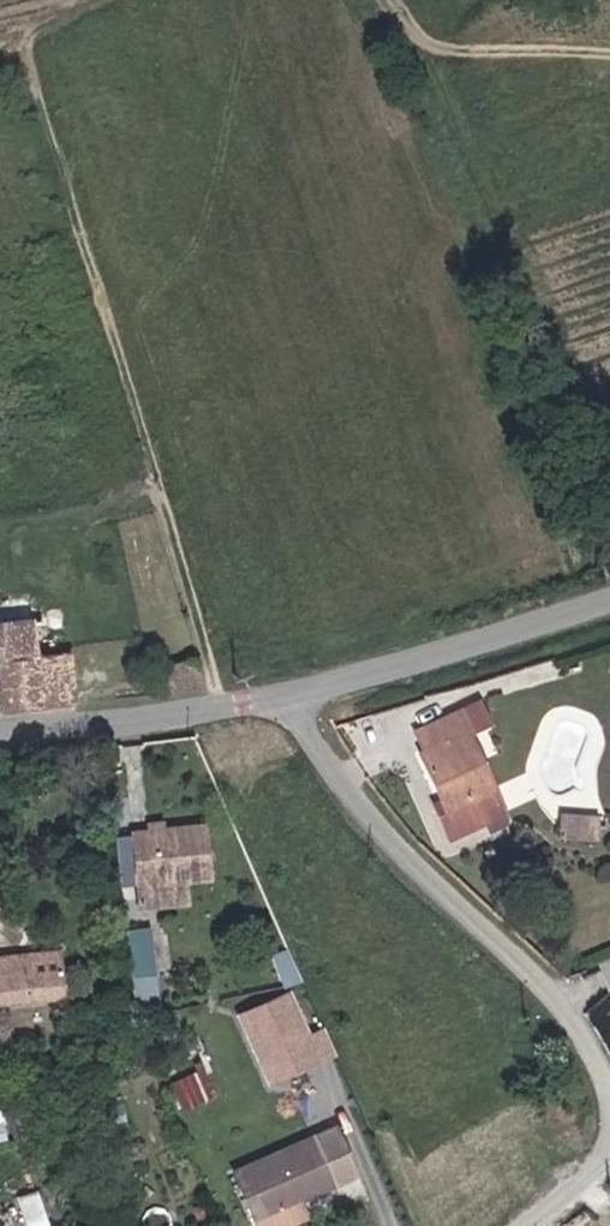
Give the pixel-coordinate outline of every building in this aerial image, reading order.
[(37,615),(0,620),(0,661),(3,661),(37,655),(37,615)] [(7,706),(79,701),(74,651),(37,655),(3,661),(7,706)] [(438,811),(448,836),(507,812),(498,790),(474,730),(492,723),(484,702),(423,726),(431,748),(425,750),(448,807),(438,811)] [(604,815),(573,813),(572,834),(603,836),(604,815)] [(208,823),(138,827),(143,904),(189,901),(187,876),(211,874),(208,823)] [(145,924),(127,927),(138,994),(155,991),(145,924)] [(0,955),(0,1002),(65,999),(63,952),(0,955)] [(286,992),(246,1011),(277,1078),(318,1060),(286,992)] [(114,993),(95,993),(96,1006),(115,1005),(114,993)] [(185,1104),(213,1095),(205,1069),(177,1078),(185,1104)] [(235,1169),(260,1220),(333,1184),(308,1134),(235,1169)]
